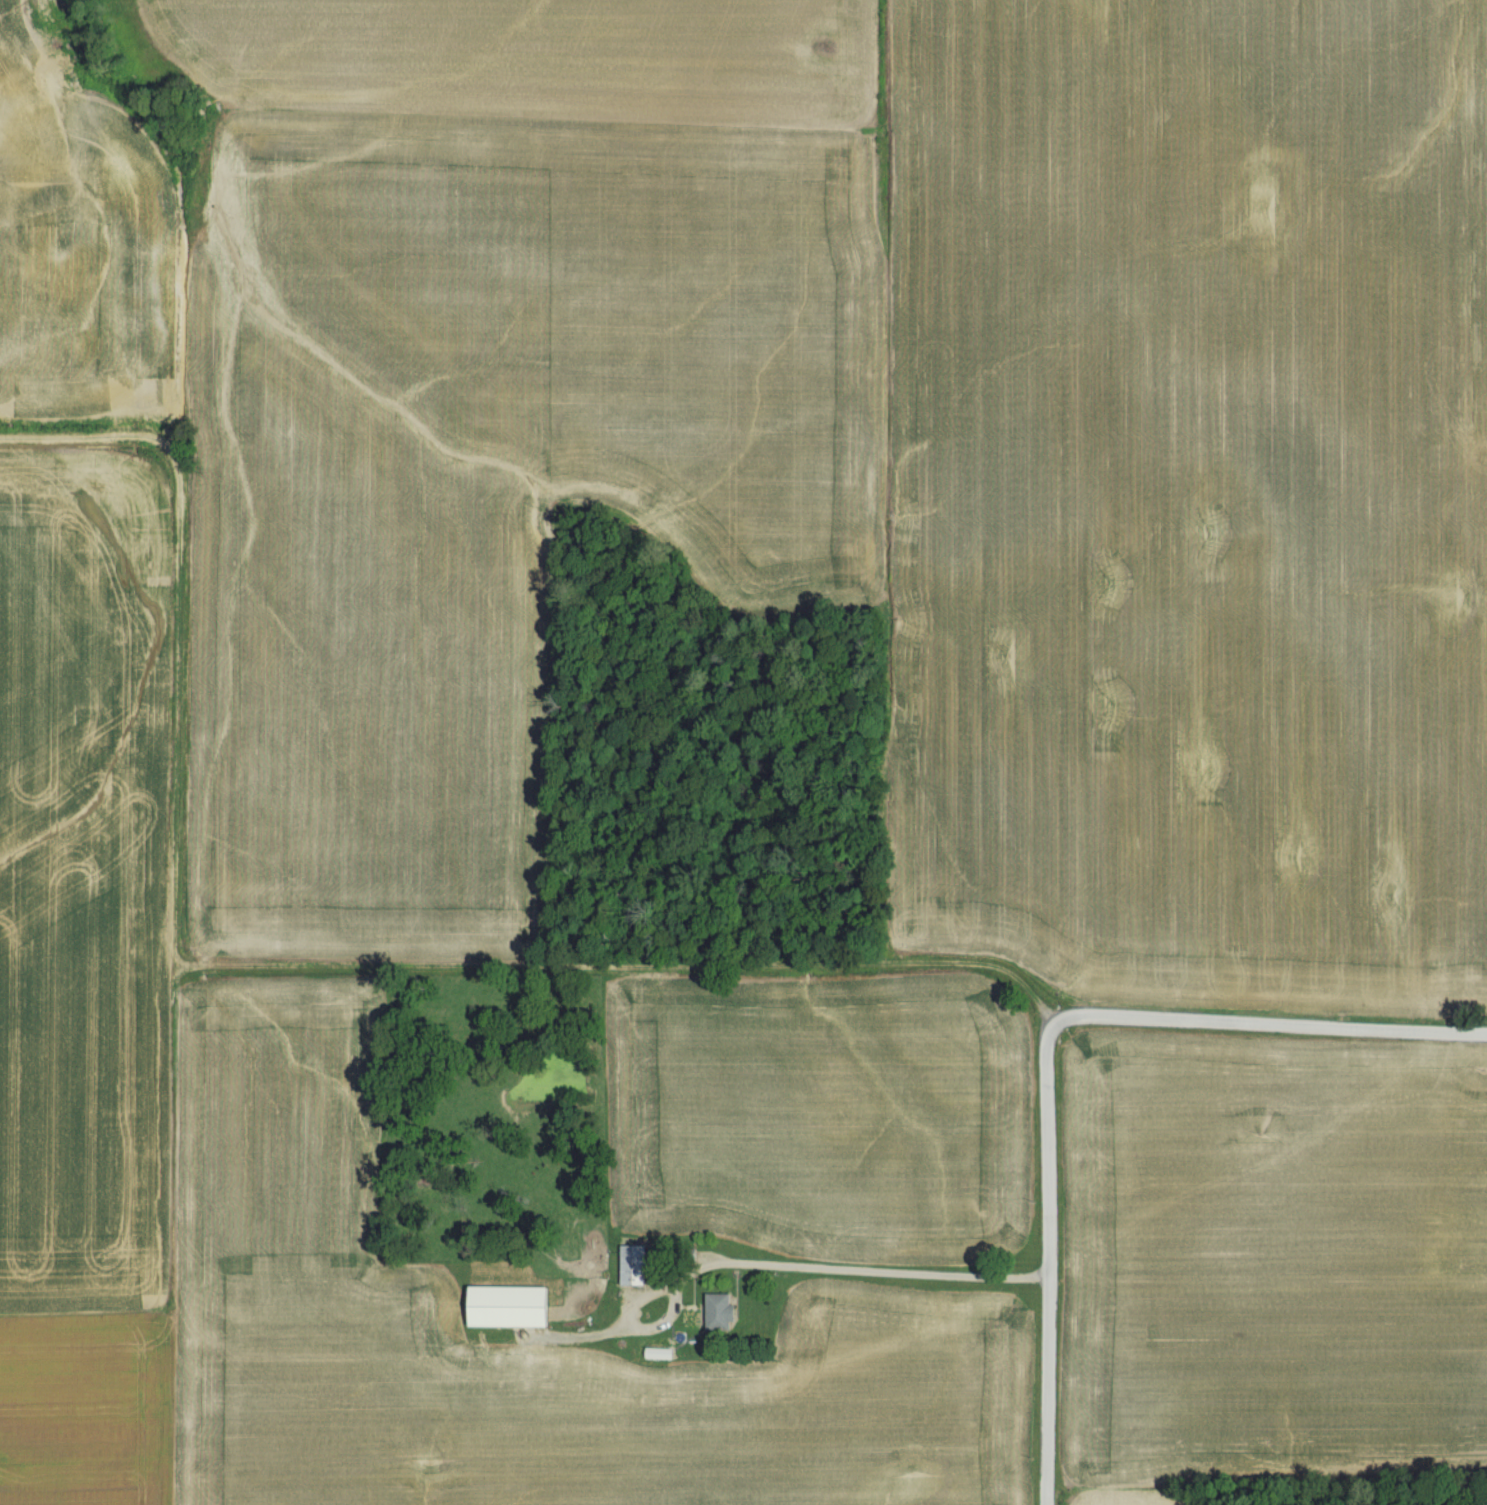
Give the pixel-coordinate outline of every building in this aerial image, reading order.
[(645,1247),(619,1247),(619,1287),(645,1287),(645,1247)] [(705,1330),(732,1330),(732,1296),(705,1296),(705,1330)] [(560,1324),(574,1323),(573,1303),(560,1304),(560,1324)]
